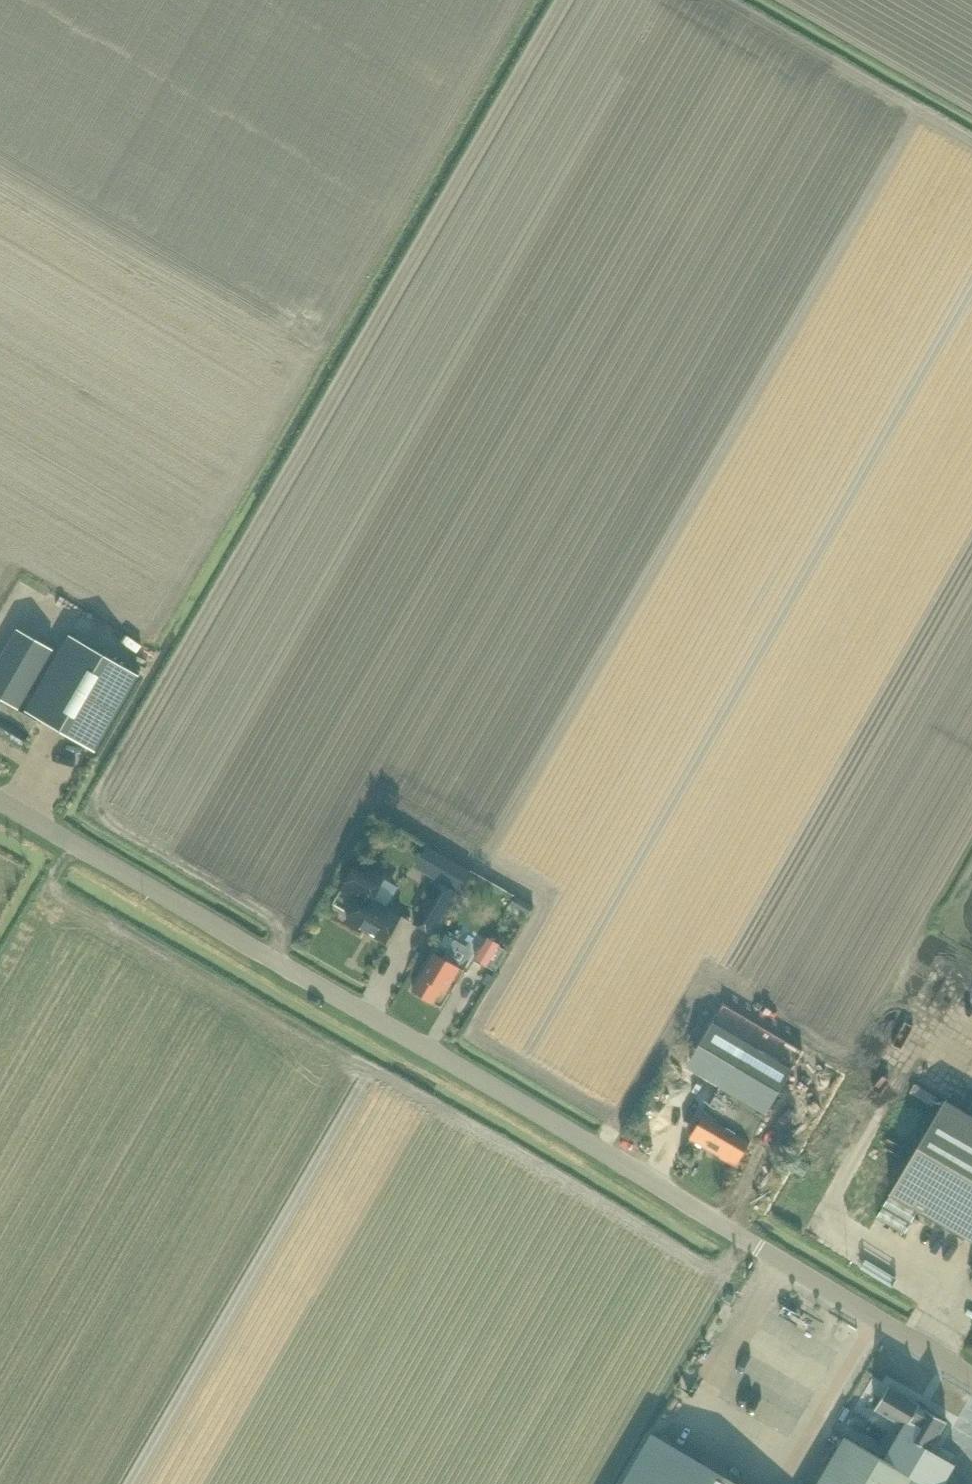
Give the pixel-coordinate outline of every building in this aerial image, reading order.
[(20,710),(54,649),(18,629),(0,660),(0,698),(2,699),(1,715),(0,716),(0,737),(21,750),(37,720),(20,710)] [(140,676),(69,635),(25,711),(97,752),(140,676)] [(428,845),(422,856),(436,865),(430,876),(439,881),(440,879),(459,890),(470,871),(428,845)] [(384,878),(356,863),(342,889),(359,899),(347,920),(387,941),(402,915),(373,899),(384,878)] [(413,924),(432,935),(459,890),(440,879),(439,881),(413,924)] [(517,896),(511,905),(529,915),(534,906),(517,896)] [(448,935),(441,947),(449,952),(456,940),(448,935)] [(480,952),(475,959),(487,966),(499,944),(488,938),(480,952)] [(463,971),(444,960),(449,952),(441,947),(413,991),(433,1003),(442,989),(445,991),(453,978),(457,981),(463,971)] [(736,1165),(793,1067),(714,1021),(686,1067),(721,1087),(691,1138),(723,1156),(722,1157),(736,1165)] [(945,1100),(891,1193),(971,1241),(971,1116),(945,1100)] [(810,1169),(820,1172),(824,1155),(814,1152),(810,1169)] [(890,1383),(875,1408),(904,1424),(898,1433),(928,1451),(930,1448),(948,1418),(906,1393),(890,1383)] [(655,1436),(650,1433),(621,1483),(737,1483),(655,1436)] [(930,1448),(928,1451),(898,1433),(885,1457),(930,1483),(937,1483),(951,1460),(930,1448)] [(885,1457),(847,1434),(818,1483),(930,1483),(885,1457)]
